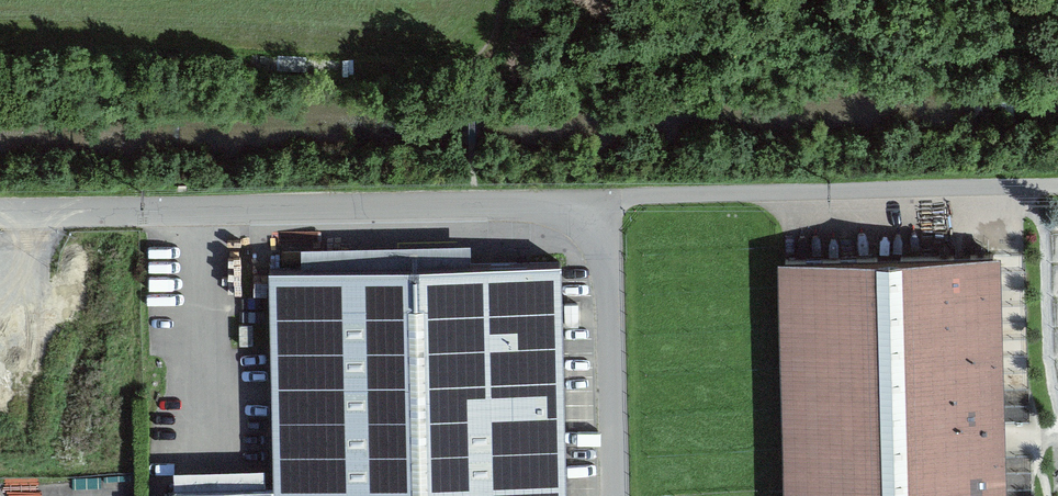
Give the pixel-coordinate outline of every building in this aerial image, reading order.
[(560,257),(469,259),(469,241),(303,245),(303,262),(268,263),(274,482),(265,482),(174,484),(171,484),(172,495),(566,495),(560,257)] [(1007,248),(780,252),(785,495),(1012,495),(1007,248)] [(252,324),(240,324),(240,344),(252,344),(252,324)] [(174,467),(174,484),(265,482),(265,465),(174,467)]
